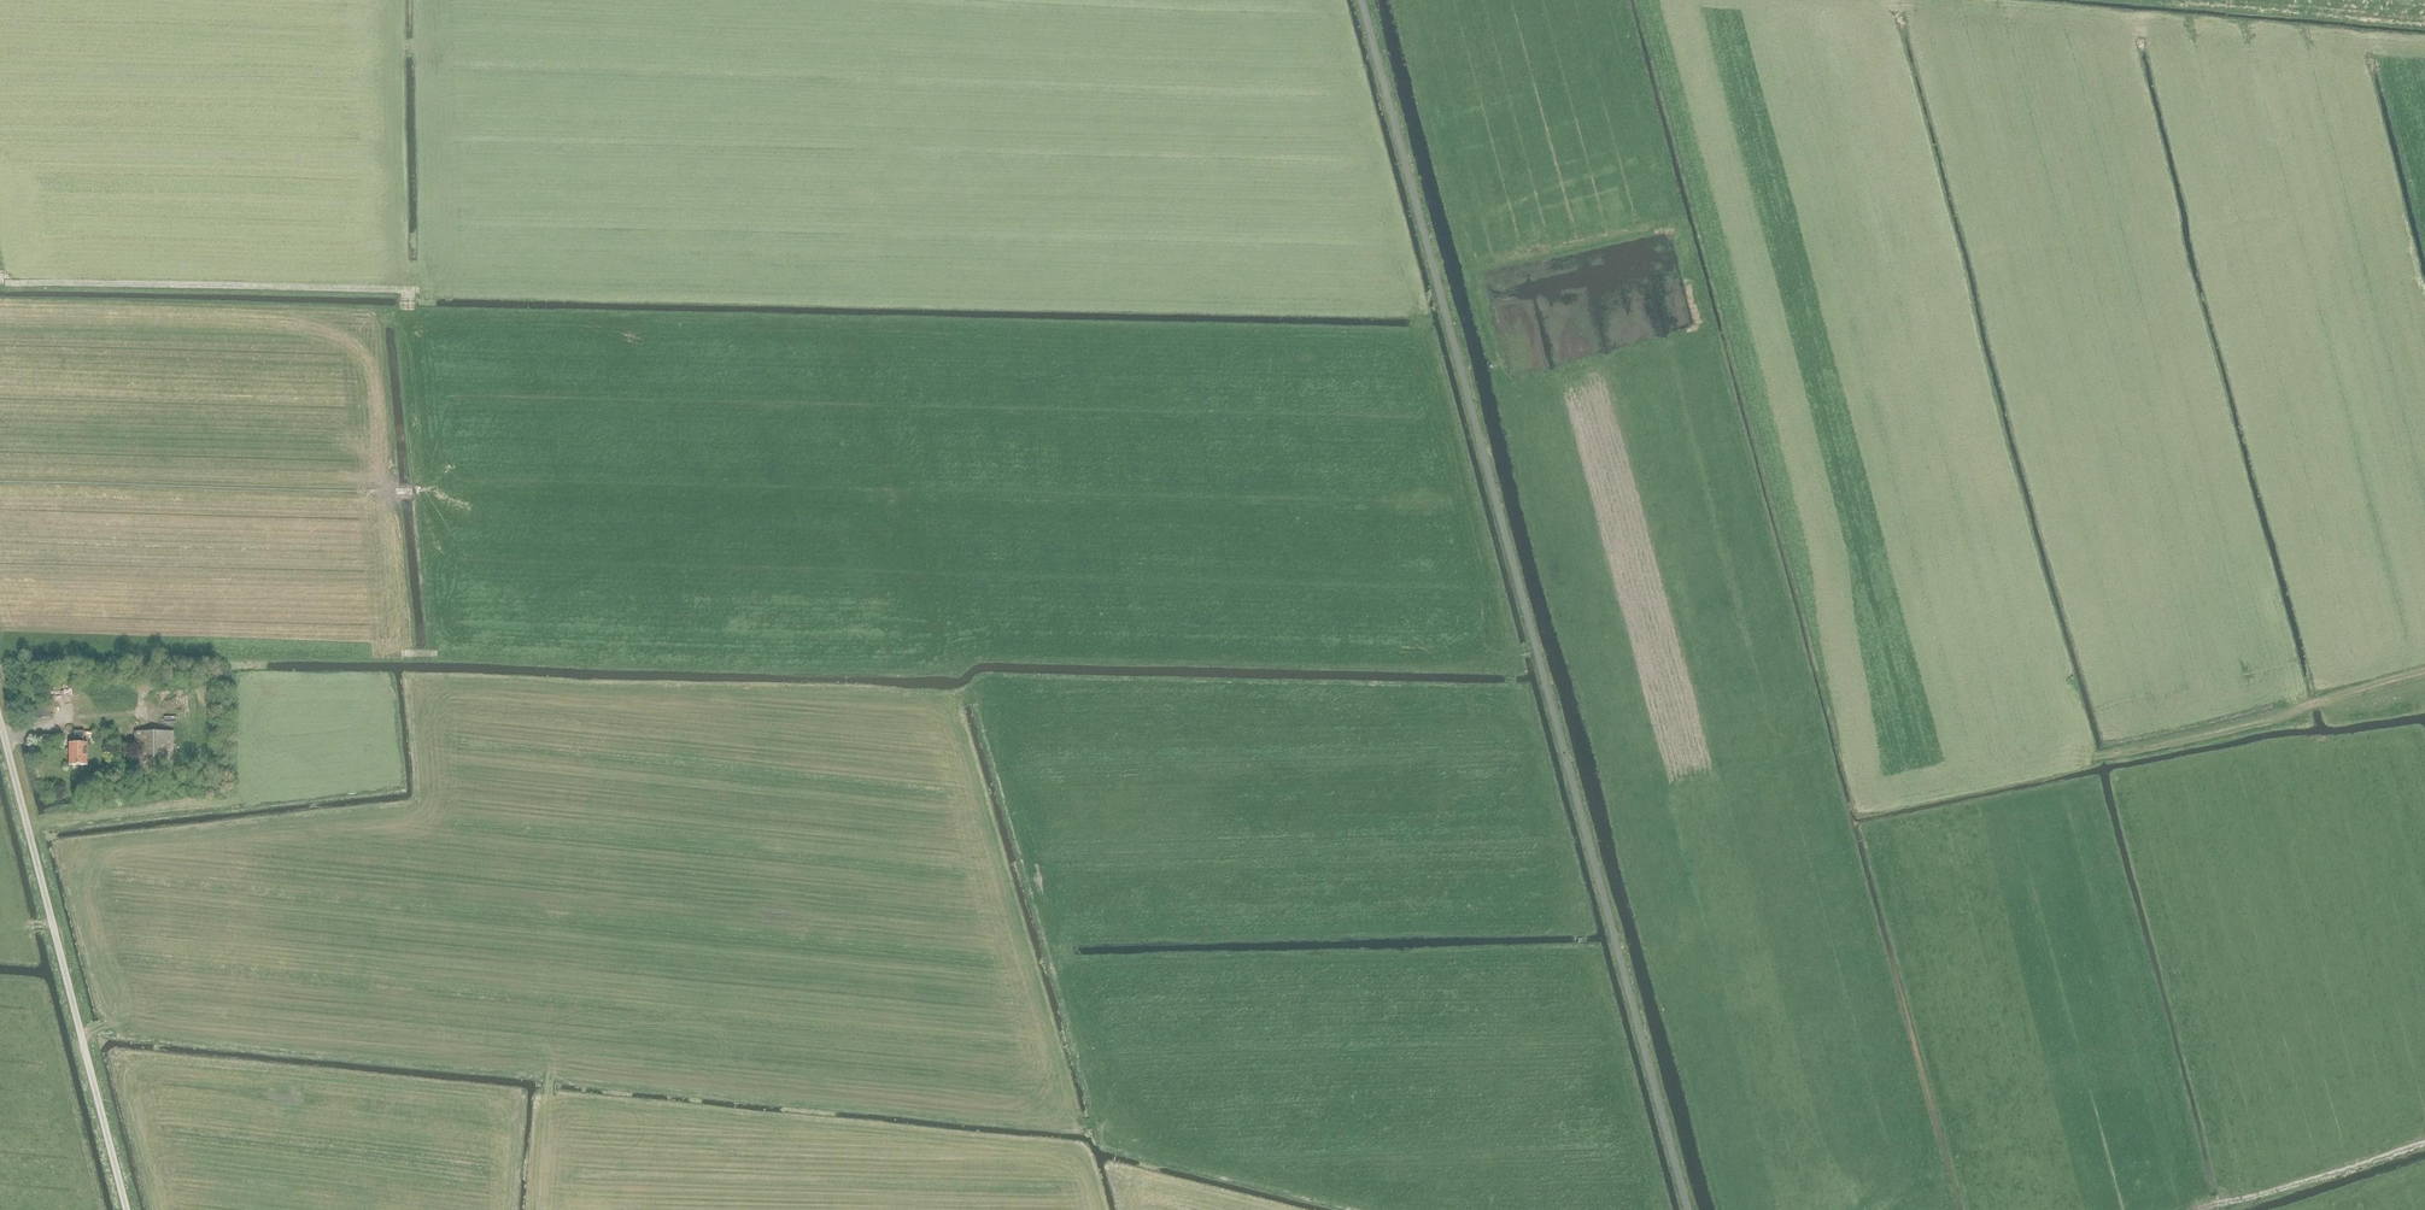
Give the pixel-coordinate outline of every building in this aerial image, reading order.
[(48,702),(33,704),(35,718),(51,716),(48,702)] [(70,765),(87,765),(87,743),(84,743),(84,732),(74,732),(74,743),(70,743),(70,765)] [(174,732),(135,732),(135,775),(173,775),(174,732)]
